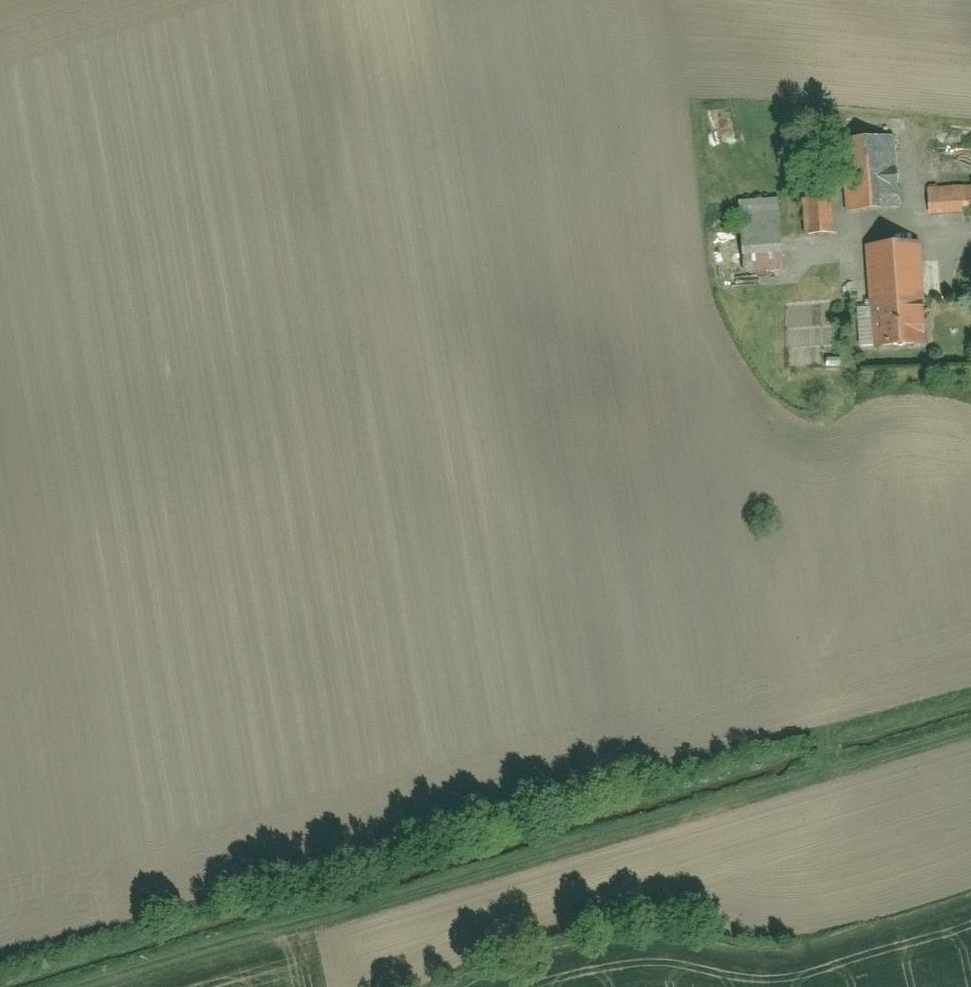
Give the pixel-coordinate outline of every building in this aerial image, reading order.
[(839,144),(844,215),(896,211),(890,140),(839,144)] [(931,217),(970,214),(970,187),(929,190),(931,217)] [(802,241),(833,237),(829,197),(797,201),(802,241)] [(747,204),(752,258),(794,254),(789,200),(747,204)] [(874,253),(874,353),(917,352),(916,252),(874,253)]
